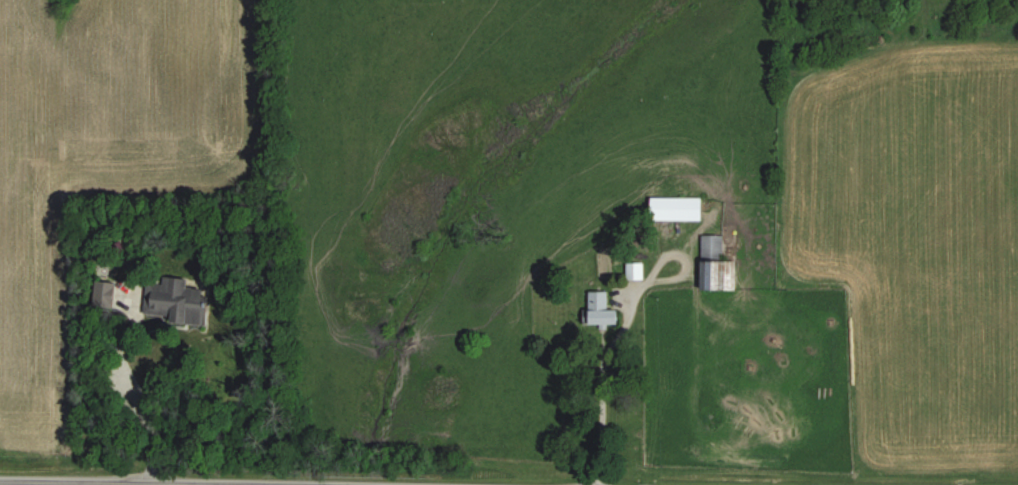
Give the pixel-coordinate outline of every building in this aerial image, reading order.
[(706,199),(656,199),(656,221),(706,222),(706,199)] [(726,237),(705,236),(705,291),(740,292),(741,263),(726,263),(726,237)] [(647,280),(647,264),(630,264),(630,281),(647,280)] [(159,291),(157,312),(177,314),(176,323),(211,327),(214,303),(200,302),(202,289),(192,288),(193,281),(170,278),(168,292),(159,291)] [(99,283),(100,310),(123,310),(122,283),(99,283)] [(612,293),(593,292),(593,311),(587,311),(587,328),(611,328),(611,326),(624,326),(625,312),(612,312),(612,293)]
